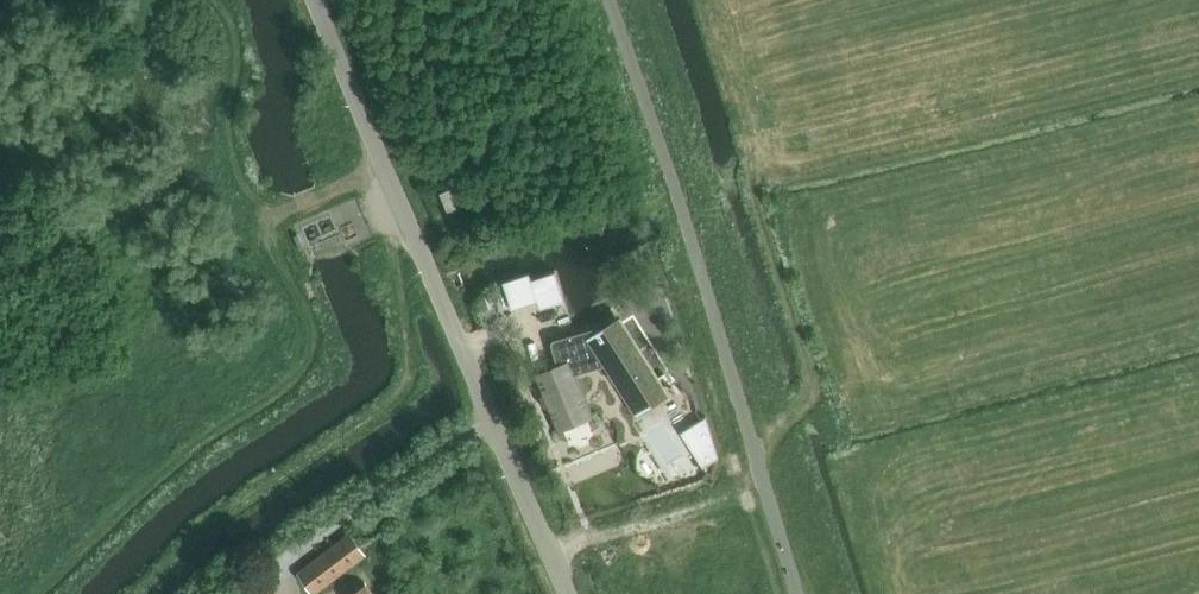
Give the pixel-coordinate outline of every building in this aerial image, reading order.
[(441,193),(449,211),(459,207),(451,188),(441,193)] [(555,272),(531,281),(538,303),(541,309),(565,301),(555,272)] [(477,301),(480,308),(488,306),(485,298),(477,301)] [(557,365),(533,375),(556,433),(595,417),(577,374),(604,366),(636,417),(670,396),(623,321),(620,317),(601,329),(599,328),(598,328),(597,328),(597,327),(596,328),(555,340),(553,340),(553,341),(552,342),(551,343),(551,345),(557,365)] [(706,417),(681,433),(703,468),(719,458),(706,417)] [(365,555),(350,536),(298,575),(313,593),(314,593),(365,555)]
